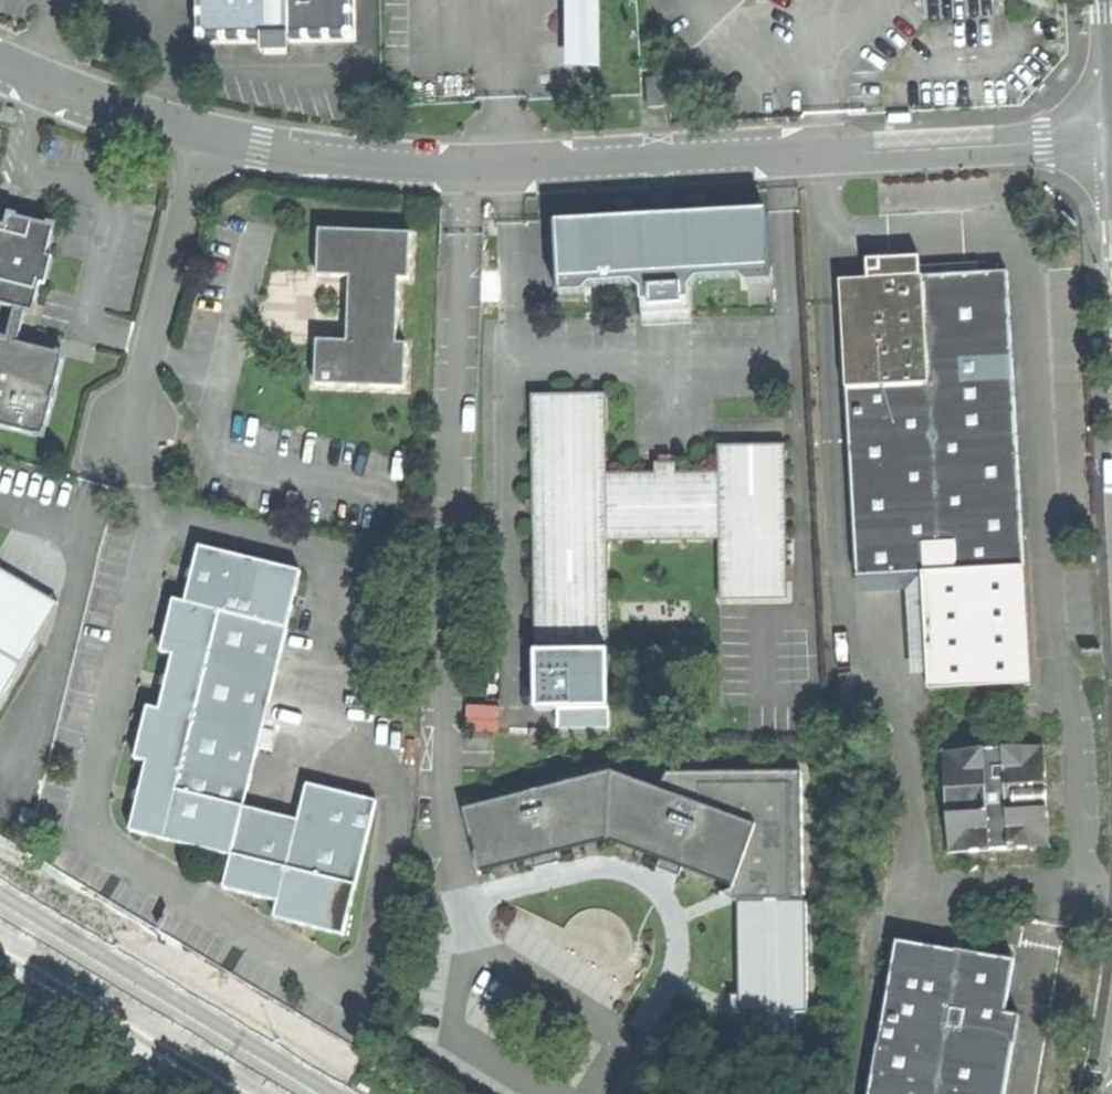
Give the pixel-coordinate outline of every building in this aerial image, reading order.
[(198,41),(261,40),(261,44),(274,44),(290,44),(290,37),(290,0),(197,0),(198,41)] [(353,0),(290,0),(290,37),(353,36),(353,0)] [(567,71),(601,70),(600,0),(565,0),(567,71)] [(649,81),(650,107),(666,106),(665,80),(649,81)] [(893,120),(894,125),(917,123),(917,114),(899,115),(893,115),(893,120)] [(755,211),(540,224),(545,296),(569,294),(576,287),(620,284),(629,292),(629,303),(636,303),(638,329),(676,326),(674,301),(678,301),(677,289),(685,282),(727,280),(733,287),(760,285),(755,211)] [(0,303),(18,307),(28,309),(30,309),(38,305),(43,283),(49,284),(56,256),(52,255),(57,233),(51,225),(19,218),(13,220),(12,225),(0,222),(0,302),(0,303)] [(370,231),(323,230),(322,276),(349,276),(347,341),(322,340),(320,386),(408,388),(409,344),(401,343),(403,278),(412,278),(413,232),(370,231)] [(844,282),(859,579),(925,576),(1028,570),(1020,418),(1013,274),(923,277),(922,258),(865,261),(866,281),(844,282)] [(20,344),(28,309),(18,307),(10,342),(20,344)] [(1104,338),(1099,339),(1100,362),(1109,362),(1109,344),(1108,338),(1104,338)] [(20,344),(10,342),(0,345),(0,346),(0,426),(38,435),(47,432),(63,361),(58,353),(20,344)] [(607,395),(536,396),(540,657),(529,657),(530,713),(552,713),(553,733),(614,731),(611,542),(722,540),(723,600),(790,599),(788,446),(721,447),(722,473),(677,473),(677,463),(665,463),(658,463),(659,473),(608,474),(607,395)] [(277,921),(348,937),(379,800),(309,784),(301,818),(248,806),(262,745),(274,748),(278,731),(267,728),(303,572),(200,548),(195,570),(185,568),(183,580),(191,582),(187,603),(175,601),(168,629),(163,654),(174,657),(169,678),(160,676),(157,687),(166,689),(161,711),(150,708),(138,760),(149,762),(142,792),(133,790),(130,801),(139,803),(132,833),(188,846),(180,881),(281,904),(277,921)] [(0,569),(0,579),(3,581),(11,599),(19,627),(36,646),(59,604),(0,569)] [(1028,570),(925,576),(932,693),(1033,689),(1028,570)] [(36,646),(19,627),(11,599),(3,581),(0,579),(0,705),(36,646)] [(499,732),(500,705),(469,704),(468,730),(499,732)] [(1044,746),(944,753),(951,854),(1051,847),(1048,798),(1044,746)] [(736,887),(737,902),(806,901),(805,771),(693,772),(682,797),(661,789),(615,773),(525,795),(467,810),(482,874),(609,842),(736,887)] [(670,772),(661,789),(682,797),(693,772),(670,772)] [(761,1040),(783,1040),(783,1036),(795,1036),(794,1014),(808,1014),(806,901),(737,902),(739,1014),(750,1014),(751,1035),(761,1035),(761,1040)] [(897,945),(872,1093),(993,1093),(1001,1044),(1016,1047),(1020,1018),(1006,1015),(1014,964),(897,945)] [(1016,1047),(1001,1044),(993,1093),(1008,1093),(1016,1047)]
